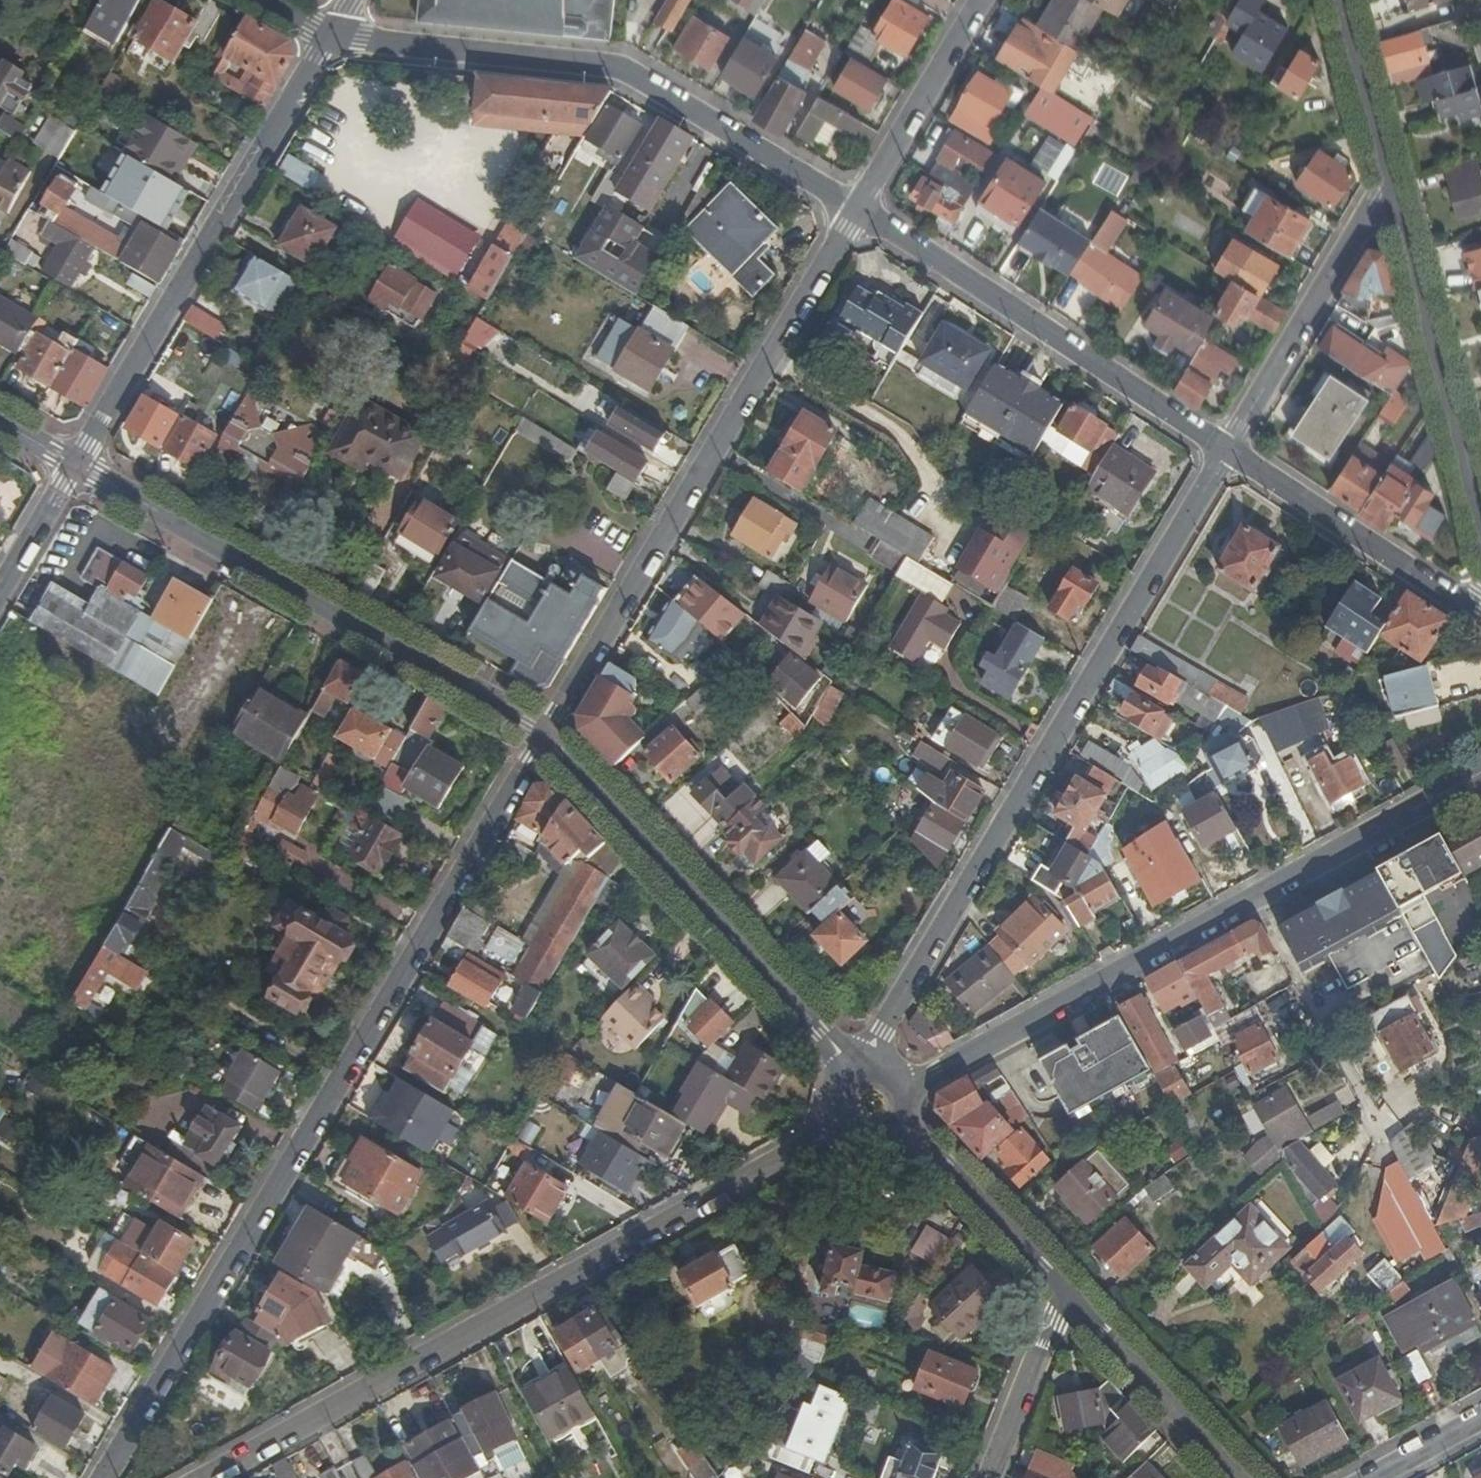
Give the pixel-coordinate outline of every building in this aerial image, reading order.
[(87,25),(117,42),(140,0),(102,0),(87,25)] [(613,40),(617,0),(421,0),(419,20),(613,40)] [(658,21),(673,29),(690,0),(671,0),(658,21)] [(735,1),(759,16),(769,0),(736,0),(735,1)] [(863,24),(846,53),(854,58),(867,65),(881,39),(908,55),(930,19),(899,0),(897,0),(877,33),(863,24)] [(1080,49),(1082,51),(1107,8),(1094,0),(1055,0),(1040,26),(1080,49)] [(1107,8),(1118,14),(1126,0),(1094,0),(1107,8)] [(1227,21),(1240,0),(1227,0),(1218,15),(1227,21)] [(1230,22),(1246,32),(1258,13),(1267,0),(1243,0),(1230,22)] [(1412,10),(1449,0),(1409,0),(1412,10)] [(196,24),(157,1),(135,40),(174,63),(196,24)] [(1287,31),(1258,13),(1246,32),(1234,53),(1263,72),(1287,31)] [(986,34),(977,47),(1042,86),(1053,93),(1080,49),(1040,26),(1027,18),(1022,27),(1019,25),(1006,46),(986,34)] [(711,68),(730,37),(700,19),(681,50),(711,68)] [(217,68),(211,64),(205,75),(264,108),(293,58),(289,45),(246,21),(224,56),(230,59),(258,76),(250,89),(221,73),(216,70),(217,68)] [(827,43),(806,31),(790,58),(755,117),(783,134),(797,111),(808,93),(795,85),(805,67),(811,70),(827,43)] [(1420,31),(1382,42),(1393,86),(1417,80),(1433,76),(1420,31)] [(745,39),(723,75),(757,95),(778,59),(745,39)] [(1300,97),(1321,61),(1303,51),(1291,70),(1284,65),(1274,81),(1300,97)] [(224,56),(217,68),(216,70),(221,73),(230,59),(224,56)] [(872,110),(890,78),(867,65),(854,58),(836,90),(872,110)] [(205,75),(211,64),(206,61),(200,72),(205,75)] [(20,79),(22,74),(6,64),(3,68),(0,67),(0,108),(13,116),(32,86),(20,79)] [(113,66),(100,88),(113,96),(115,93),(118,94),(128,76),(113,66)] [(1417,80),(1423,103),(1435,100),(1440,120),(1458,115),(1459,121),(1480,115),(1480,106),(1471,66),(1433,76),(1417,80)] [(996,81),(981,72),(952,119),(987,141),(995,128),(992,126),(1006,104),(1014,109),(1024,92),(999,77),(996,81)] [(476,113),(593,124),(612,93),(611,93),(479,79),(476,113)] [(1042,86),(1024,114),(1035,122),(1053,93),(1042,86)] [(1090,115),(1056,95),(1039,120),(1074,141),(1090,115)] [(873,145),(881,131),(821,97),(798,135),(813,144),(815,139),(827,119),(839,126),(873,145)] [(587,140),(610,154),(615,157),(621,161),(642,126),(608,106),(587,140)] [(0,120),(0,131),(17,144),(25,130),(3,115),(0,120)] [(75,133),(51,116),(35,143),(60,159),(75,133)] [(199,144),(152,117),(130,155),(177,183),(199,144)] [(827,146),(839,126),(827,119),(815,139),(827,146)] [(692,141),(658,120),(622,180),(615,192),(649,212),(692,141)] [(932,173),(943,180),(970,197),(979,182),(955,167),(957,165),(962,168),(968,160),(988,171),(997,156),(957,132),(956,135),(950,142),(932,173)] [(946,140),(950,142),(956,135),(951,132),(946,140)] [(1052,176),(1064,181),(1078,148),(1066,142),(1052,176)] [(1334,206),(1356,174),(1321,151),(1299,183),(1334,206)] [(313,188),(320,167),(286,156),(279,177),(313,188)] [(1447,167),(1460,216),(1480,211),(1480,168),(1479,158),(1447,167)] [(1019,225),(1047,182),(1011,160),(983,203),(1019,225)] [(9,162),(0,178),(0,210),(8,214),(31,174),(9,162)] [(615,192),(622,180),(609,172),(595,195),(608,203),(615,192)] [(159,285),(180,249),(143,227),(129,250),(66,214),(61,221),(58,219),(75,191),(54,179),(44,197),(49,200),(39,216),(51,223),(95,248),(159,285)] [(914,197),(956,222),(971,198),(970,197),(943,180),(936,189),(923,182),(914,197)] [(752,296),(770,276),(750,256),(775,230),(730,186),(701,217),(699,222),(697,226),(696,230),(695,234),(694,237),(695,240),(752,296)] [(1256,217),(1247,231),(1289,256),(1310,220),(1256,188),(1243,209),(1256,217)] [(476,240),(418,206),(400,238),(456,271),(476,240)] [(606,207),(575,259),(637,297),(659,260),(630,244),(640,228),(606,207)] [(1042,208),(1021,242),(1037,252),(1036,254),(1053,265),(1054,264),(1072,274),(1073,271),(1093,240),(1042,208)] [(302,209),(279,246),(313,266),(335,229),(302,209)] [(1113,209),(1093,240),(1073,271),(1084,278),(1083,281),(1124,309),(1145,276),(1107,252),(1128,218),(1124,216),(1113,209)] [(513,258),(529,232),(536,221),(519,210),(496,248),(513,258)] [(85,264),(95,248),(51,223),(42,237),(58,247),(42,273),(70,289),(79,274),(85,264)] [(1235,281),(1261,297),(1279,266),(1237,240),(1218,271),(1235,281)] [(38,260),(10,244),(4,252),(33,269),(38,260)] [(488,301),(513,258),(496,248),(471,290),(488,301)] [(1349,285),(1339,303),(1369,321),(1376,290),(1398,294),(1387,252),(1371,248),(1349,285)] [(308,287),(287,274),(284,274),(254,256),(234,292),(265,310),(268,306),(283,280),(294,287),(280,313),(290,319),(296,308),(308,287)] [(92,268),(85,264),(79,274),(86,277),(92,268)] [(438,294),(391,266),(371,300),(387,311),(391,303),(422,322),(438,294)] [(150,300),(156,289),(133,276),(126,287),(150,300)] [(283,280),(268,306),(280,313),(294,287),(283,280)] [(1276,331),(1287,312),(1261,297),(1235,281),(1221,308),(1212,326),(1218,330),(1226,315),(1237,322),(1243,311),(1276,331)] [(879,353),(895,362),(923,314),(907,304),(905,308),(879,294),(877,298),(858,287),(837,324),(855,335),(857,331),(882,346),(879,353)] [(1165,333),(1177,341),(1192,351),(1204,332),(1206,333),(1214,319),(1169,291),(1152,319),(1148,316),(1145,321),(1165,333)] [(19,355),(40,320),(0,296),(0,343),(19,355)] [(688,327),(655,307),(640,331),(674,351),(688,327)] [(231,331),(192,308),(183,322),(223,346),(231,331)] [(968,391),(994,348),(949,321),(923,365),(968,391)] [(1336,325),(1323,346),(1394,394),(1399,387),(1414,364),(1399,354),(1393,362),(1336,325)] [(260,347),(231,331),(223,346),(251,362),(260,347)] [(674,351),(640,331),(616,374),(650,393),(674,351)] [(1171,351),(1177,341),(1165,333),(1158,343),(1171,351)] [(52,388),(72,355),(38,335),(18,368),(52,388)] [(478,342),(467,336),(462,344),(473,350),(478,342)] [(1237,357),(1206,338),(1175,389),(1200,406),(1223,368),(1229,371),(1237,357)] [(468,358),(473,350),(462,344),(459,350),(458,352),(468,358)] [(86,408),(108,371),(103,368),(98,365),(74,351),(72,355),(52,388),(86,408)] [(872,364),(889,373),(895,362),(879,353),(872,364)] [(998,366),(969,413),(1036,455),(1043,443),(1065,407),(998,366)] [(1316,391),(1321,394),(1294,438),(1329,461),(1370,399),(1329,372),(1316,391)] [(1399,387),(1394,394),(1381,414),(1397,424),(1414,397),(1399,387)] [(311,469),(331,434),(313,424),(299,427),(295,434),(286,438),(256,421),(260,413),(254,390),(251,388),(232,423),(311,469)] [(179,418),(145,398),(128,430),(160,449),(179,418)] [(355,448),(376,411),(363,403),(334,450),(362,467),(368,456),(355,448)] [(1067,403),(1065,407),(1043,443),(1096,475),(1113,447),(1119,435),(1067,403)] [(638,413),(623,404),(611,425),(655,452),(667,432),(637,414),(638,413)] [(389,468),(411,431),(376,411),(355,448),(368,456),(389,468)] [(806,414),(770,474),(803,494),(839,434),(806,414)] [(553,433),(526,416),(519,428),(546,444),(553,433)] [(216,437),(184,418),(166,451),(198,469),(216,437)] [(261,475),(296,495),(311,469),(232,423),(216,449),(234,459),(249,457),(259,463),(261,475)] [(1364,509),(1363,511),(1390,529),(1401,512),(1419,483),(1441,450),(1435,430),(1414,463),(1418,465),(1412,475),(1394,464),(1387,475),(1364,509)] [(422,438),(411,431),(389,468),(401,475),(422,438)] [(573,460),(580,449),(553,433),(546,444),(573,460)] [(635,482),(637,483),(649,462),(604,435),(597,448),(605,453),(600,461),(619,472),(635,482)] [(1156,473),(1113,447),(1096,475),(1086,491),(1130,518),(1156,473)] [(605,453),(597,448),(592,456),(600,461),(605,453)] [(1414,463),(1401,454),(1394,464),(1412,475),(1418,465),(1414,463)] [(1355,455),(1333,488),(1364,509),(1387,475),(1379,470),(1381,465),(1373,460),(1370,464),(1355,455)] [(626,501),(637,483),(635,482),(619,472),(608,490),(626,501)] [(1419,483),(1401,512),(1418,523),(1416,525),(1435,536),(1448,515),(1430,503),(1436,494),(1419,483)] [(784,518),(755,499),(733,537),(761,555),(769,543),(779,549),(784,540),(774,534),(784,518)] [(880,541),(895,516),(869,500),(854,525),(880,541)] [(458,523),(422,501),(402,532),(438,555),(458,523)] [(934,540),(895,516),(880,541),(883,543),(908,557),(919,564),(934,540)] [(1013,576),(1034,541),(1000,521),(979,557),(1013,576)] [(1279,549),(1245,528),(1220,570),(1254,592),(1279,549)] [(478,559),(486,546),(465,534),(439,577),(460,590),(478,559)] [(899,572),(908,557),(883,543),(874,558),(899,572)] [(508,559),(486,546),(478,559),(460,590),(482,602),(508,559)] [(53,585),(30,622),(111,670),(128,639),(142,615),(130,609),(147,580),(97,552),(81,581),(101,592),(92,608),(53,585)] [(919,564),(908,557),(896,580),(923,595),(942,606),(955,586),(919,564)] [(551,686),(601,602),(599,600),(606,589),(584,576),(572,595),(513,560),(470,632),(518,659),(509,674),(537,690),(551,686)] [(357,590),(371,598),(386,572),(372,564),(357,590)] [(867,587),(832,565),(810,601),(846,622),(867,587)] [(1098,586),(1075,572),(1052,610),(1069,621),(1079,603),(1086,607),(1098,586)] [(156,620),(191,640),(213,601),(176,580),(154,618),(156,620)] [(1031,597),(1009,584),(994,608),(1016,622),(1031,597)] [(1383,600),(1357,584),(1327,628),(1367,655),(1368,656),(1374,647),(1389,625),(1374,615),(1383,600)] [(1374,647),(1385,654),(1393,659),(1403,667),(1416,661),(1427,659),(1451,622),(1409,594),(1389,625),(1374,647)] [(942,606),(923,595),(890,649),(918,665),(931,642),(946,651),(963,623),(948,615),(950,611),(942,606)] [(824,624),(778,598),(761,628),(803,660),(824,624)] [(701,623),(671,600),(647,641),(674,659),(688,643),(701,623)] [(1017,625),(1002,616),(997,625),(1011,634),(1017,625)] [(142,646),(176,667),(191,640),(156,620),(142,646)] [(1019,626),(998,661),(990,657),(983,668),(991,672),(984,684),(1010,699),(1044,642),(1019,626)] [(1251,701),(1140,637),(1132,651),(1164,669),(1228,707),(1243,715),(1251,701)] [(128,639),(111,670),(158,698),(176,667),(142,646),(128,639)] [(720,640),(693,666),(709,683),(713,679),(737,655),(720,640)] [(1368,656),(1367,657),(1379,664),(1385,654),(1374,647),(1368,656)] [(820,679),(791,657),(769,685),(797,708),(820,679)] [(340,662),(313,712),(324,718),(336,697),(350,705),(365,677),(340,662)] [(611,667),(601,681),(637,701),(637,681),(611,667)] [(1178,697),(1218,721),(1228,707),(1164,669),(1160,674),(1150,668),(1140,686),(1169,703),(1179,686),(1183,689),(1178,697)] [(1387,680),(1416,787),(1455,765),(1429,668),(1387,680)] [(1359,680),(1354,677),(1348,686),(1353,689),(1359,680)] [(1134,696),(1137,691),(1116,678),(1109,690),(1128,701),(1130,698),(1132,699),(1124,712),(1134,718),(1131,724),(1151,735),(1154,729),(1157,731),(1161,725),(1158,722),(1164,712),(1134,696)] [(725,690),(713,679),(709,683),(692,701),(705,712),(725,690)] [(637,701),(601,681),(581,715),(584,732),(618,767),(647,739),(633,723),(637,701)] [(819,709),(832,716),(844,695),(831,688),(819,709)] [(256,690),(234,729),(286,760),(289,754),(308,720),(256,690)] [(389,769),(380,784),(403,797),(407,790),(440,808),(464,768),(431,749),(434,743),(429,739),(446,710),(428,699),(406,738),(389,769)] [(1244,733),(1253,722),(1243,715),(1228,707),(1218,721),(1231,730),(1234,726),(1244,733)] [(998,736),(951,708),(932,741),(978,769),(998,736)] [(1300,732),(1292,708),(1279,713),(1286,736),(1300,732)] [(824,729),(832,716),(819,709),(812,721),(824,729)] [(338,740),(389,769),(406,738),(356,710),(338,740)] [(1158,739),(1161,741),(1174,719),(1164,712),(1158,722),(1161,725),(1157,731),(1154,729),(1151,735),(1155,738),(1158,739)] [(792,740),(809,732),(799,713),(783,721),(792,740)] [(1259,720),(1269,741),(1286,736),(1279,713),(1259,720)] [(700,757),(696,752),(688,743),(673,727),(645,754),(672,783),(700,757)] [(1255,762),(1240,733),(1205,751),(1220,780),(1255,762)] [(1166,750),(1158,739),(1155,738),(1144,745),(1134,752),(1132,753),(1154,789),(1187,768),(1180,757),(1168,749),(1166,750)] [(688,743),(696,752),(700,750),(692,740),(688,743)] [(1134,752),(1144,745),(1140,740),(1130,747),(1134,752)] [(923,744),(914,758),(943,776),(952,762),(923,744)] [(1129,787),(1138,792),(1143,783),(1126,773),(1129,769),(1088,744),(1080,758),(1096,767),(1118,781),(1129,787)] [(1366,785),(1350,757),(1334,766),(1326,751),(1308,761),(1332,804),(1366,785)] [(322,769),(328,773),(337,759),(330,754),(322,769)] [(1079,779),(1068,797),(1110,822),(1111,821),(1111,819),(1106,816),(1107,814),(1100,811),(1118,781),(1096,767),(1087,784),(1079,779)] [(291,791),(299,778),(294,775),(281,768),(274,781),(291,791)] [(714,816),(746,787),(748,785),(745,782),(739,786),(723,768),(708,781),(694,795),(714,816)] [(313,785),(319,789),(328,773),(322,769),(313,785)] [(936,804),(965,822),(983,792),(952,773),(945,786),(929,776),(921,792),(936,804)] [(288,796),(291,791),(274,781),(270,788),(287,798),(288,796)] [(530,985),(543,993),(596,903),(609,881),(622,860),(553,785),(538,786),(518,820),(546,836),(554,841),(552,846),(552,847),(567,863),(568,864),(574,859),(581,867),(532,948),(515,977),(530,985)] [(725,828),(757,799),(746,787),(714,816),(725,828)] [(270,788),(256,813),(273,822),(273,824),(296,837),(312,810),(303,805),(297,801),(288,796),(287,798),(270,788)] [(1238,827),(1220,795),(1186,813),(1204,845),(1238,827)] [(1074,833),(1068,843),(1089,855),(1100,838),(1088,831),(1095,818),(1102,822),(1103,820),(1108,824),(1110,822),(1068,797),(1058,815),(1072,824),(1078,827),(1074,833)] [(766,808),(757,799),(725,828),(734,838),(730,842),(743,855),(748,851),(758,862),(758,864),(760,863),(760,862),(784,840),(772,827),(768,831),(755,818),(766,808)] [(965,822),(936,804),(913,842),(937,868),(965,822)] [(1116,811),(1112,817),(1120,822),(1124,816),(1116,811)] [(1442,836),(1462,873),(1480,864),(1480,812),(1465,820),(1466,823),(1442,836)] [(404,836),(365,814),(363,817),(371,822),(351,857),(383,874),(404,836)] [(1069,829),(1074,833),(1078,827),(1072,824),(1069,829)] [(1171,826),(1123,854),(1153,907),(1202,880),(1171,826)] [(175,831),(106,947),(120,955),(127,943),(131,946),(159,899),(155,897),(185,847),(215,865),(219,857),(175,831)] [(1442,836),(1441,834),(1419,846),(1441,885),(1462,873),(1442,836)] [(554,841),(546,836),(538,850),(539,851),(542,844),(547,847),(552,846),(554,841)] [(1101,836),(1089,855),(1102,863),(1112,860),(1106,848),(1109,842),(1101,836)] [(808,851),(821,865),(833,855),(820,841),(808,851)] [(1052,870),(1042,886),(1067,900),(1102,864),(1102,863),(1100,862),(1089,855),(1068,843),(1065,848),(1070,851),(1066,857),(1057,872),(1052,870)] [(561,873),(567,863),(552,847),(552,846),(547,847),(542,844),(539,851),(561,873)] [(503,845),(495,859),(524,876),(532,862),(503,845)] [(1412,850),(1376,868),(1379,873),(1401,914),(1421,949),(1438,979),(1457,954),(1424,894),(1441,885),(1419,846),(1418,846),(1422,854),(1415,857),(1410,853),(1412,850)] [(1418,846),(1412,850),(1410,853),(1415,857),(1422,854),(1418,846)] [(1061,854),(1066,857),(1070,851),(1065,848),(1061,854)] [(827,899),(840,887),(821,865),(808,851),(778,879),(810,914),(827,899)] [(219,857),(215,865),(223,870),(227,862),(219,857)] [(520,941),(532,948),(581,867),(574,859),(568,864),(567,863),(561,873),(520,941)] [(1067,900),(1081,927),(1097,919),(1092,909),(1109,901),(1114,897),(1119,895),(1102,864),(1067,900)] [(1401,914),(1379,873),(1344,891),(1366,933),(1401,914)] [(609,881),(596,903),(609,911),(621,888),(609,881)] [(850,895),(842,886),(840,887),(827,899),(836,908),(850,895)] [(1464,886),(1434,901),(1456,945),(1480,932),(1480,920),(1464,886)] [(1366,933),(1344,891),(1319,905),(1332,929),(1341,924),(1350,942),(1366,933)] [(1004,937),(991,948),(1016,978),(1031,963),(1031,964),(1066,930),(1032,896),(1028,899),(1031,902),(1001,933),(1004,937)] [(1114,897),(1109,901),(1112,906),(1117,903),(1114,897)] [(810,914),(796,928),(811,944),(818,938),(843,966),(868,944),(852,926),(849,923),(841,914),(830,924),(825,918),(836,908),(827,899),(810,914)] [(470,900),(447,938),(473,953),(495,916),(470,900)] [(276,927),(286,933),(292,936),(282,954),(272,971),(285,978),(273,998),(300,1013),(311,993),(331,958),(340,964),(341,960),(348,961),(356,946),(353,941),(354,939),(345,934),(350,926),(348,919),(334,911),(328,912),(323,921),(290,902),(276,927)] [(1332,929),(1319,905),(1277,927),(1299,966),(1321,955),(1322,957),(1328,953),(1350,942),(1341,924),(1332,929)] [(1421,949),(1401,914),(1366,933),(1350,942),(1328,953),(1347,989),(1421,949)] [(1259,923),(1254,920),(1177,963),(1194,993),(1206,1017),(1223,1008),(1206,977),(1255,951),(1258,958),(1273,949),(1259,923)] [(655,957),(620,924),(589,956),(625,989),(655,957)] [(292,936),(286,933),(276,950),(282,954),(292,936)] [(131,946),(127,943),(120,955),(148,972),(155,960),(131,946)] [(120,955),(106,947),(72,1004),(86,1013),(109,974),(137,991),(145,977),(148,972),(120,955)] [(972,1016),(1017,980),(1016,978),(991,948),(945,986),(972,1016)] [(1324,961),(1322,957),(1321,955),(1299,966),(1302,973),(1324,961)] [(470,956),(452,987),(494,1011),(497,1007),(489,1002),(504,977),(470,956)] [(1265,964),(1271,974),(1283,967),(1278,957),(1265,964)] [(320,998),(340,964),(331,958),(311,993),(320,998)] [(1194,993),(1177,963),(1147,979),(1158,999),(1169,993),(1175,1003),(1194,993)] [(657,1003),(636,983),(601,1020),(635,1052),(665,1019),(652,1007),(657,1003)] [(522,1028),(543,993),(530,985),(519,1003),(524,1006),(514,1023),(522,1028)] [(710,1003),(698,990),(666,1043),(676,1049),(683,1036),(678,1032),(683,1026),(685,1024),(710,1048),(712,1045),(734,1024),(712,1001),(710,1003)] [(1434,1053),(1415,1018),(1419,1015),(1408,994),(1365,1017),(1376,1038),(1380,1036),(1400,1072),(1434,1053)] [(1157,1074),(1174,1064),(1177,1063),(1141,996),(1121,1007),(1157,1074)] [(910,1024),(928,1042),(948,1033),(920,1007),(910,1024)] [(1072,1118),(1153,1072),(1121,1017),(1092,1033),(1095,1039),(1086,1045),(1082,1039),(1078,1041),(1081,1048),(1074,1052),(1070,1046),(1042,1062),(1072,1118)] [(1186,1051),(1211,1036),(1199,1017),(1175,1032),(1186,1051)] [(454,1078),(466,1057),(474,1044),(434,1020),(414,1054),(454,1078)] [(1278,1058),(1260,1024),(1231,1040),(1239,1054),(1234,1056),(1237,1061),(1241,1059),(1249,1073),(1278,1058)] [(1092,1033),(1082,1039),(1086,1045),(1095,1039),(1092,1033)] [(758,1097),(765,1101),(782,1071),(768,1064),(772,1056),(748,1042),(738,1059),(727,1079),(735,1083),(758,1097)] [(727,1079),(738,1059),(712,1045),(710,1048),(696,1060),(701,1063),(727,1079)] [(222,1093),(254,1112),(261,1100),(263,1102),(280,1073),(244,1051),(227,1080),(229,1081),(222,1093)] [(566,1053),(540,1095),(595,1128),(601,1118),(666,1156),(685,1124),(675,1118),(636,1094),(567,1055),(566,1053)] [(479,1064),(466,1057),(454,1078),(466,1085),(479,1064)] [(686,1098),(675,1118),(685,1124),(709,1138),(723,1114),(718,1112),(726,1098),(730,1101),(728,1104),(748,1116),(758,1097),(735,1083),(727,1079),(701,1063),(683,1095),(686,1098)] [(994,1064),(976,1074),(983,1085),(1001,1074),(994,1064)] [(1172,1106),(1191,1095),(1174,1064),(1157,1074),(1155,1075),(1172,1106)] [(937,1109),(983,1158),(1013,1130),(988,1104),(992,1101),(983,1085),(976,1074),(940,1094),(937,1109)] [(453,1108),(397,1076),(371,1119),(428,1152),(453,1108)] [(1022,1125),(1030,1119),(1011,1090),(1001,1095),(1020,1123),(1022,1125)] [(1264,1111),(1278,1136),(1303,1123),(1285,1090),(1269,1099),(1273,1106),(1264,1111)] [(723,1114),(728,1104),(730,1101),(726,1098),(718,1112),(723,1114)] [(205,1177),(211,1181),(244,1129),(209,1108),(184,1148),(176,1143),(168,1155),(205,1177)] [(29,1129),(6,1115),(0,1125),(0,1138),(17,1148),(29,1129)] [(1049,1160),(1021,1129),(997,1151),(1011,1167),(1007,1170),(1021,1185),(1049,1160)] [(1407,1178),(1422,1204),(1431,1198),(1422,1181),(1427,1178),(1401,1129),(1397,1132),(1388,1143),(1407,1178)] [(642,1156),(602,1132),(583,1165),(628,1191),(636,1178),(631,1174),(635,1167),(642,1156)] [(1480,1162),(1480,1137),(1471,1139),(1470,1142),(1459,1169),(1434,1227),(1464,1218),(1480,1162)] [(402,1213),(424,1175),(364,1139),(353,1158),(348,1155),(333,1181),(375,1207),(372,1213),(386,1221),(394,1208),(402,1213)] [(1459,1169),(1470,1142),(1460,1139),(1449,1164),(1459,1169)] [(1283,1149),(1284,1148),(1278,1141),(1251,1167),(1262,1178),(1281,1160),(1283,1149)] [(1322,1232),(1337,1206),(1329,1197),(1340,1187),(1297,1141),(1284,1148),(1283,1149),(1286,1160),(1319,1198),(1308,1208),(1322,1232)] [(128,1188),(179,1218),(205,1177),(168,1155),(153,1146),(128,1188)] [(1130,1185),(1097,1148),(1058,1184),(1067,1193),(1063,1198),(1075,1211),(1079,1207),(1092,1220),(1130,1185)] [(512,1204),(548,1225),(569,1189),(529,1164),(508,1201),(512,1204)] [(631,1174),(636,1178),(641,1170),(635,1167),(631,1174)] [(1146,1185),(1158,1198),(1174,1186),(1163,1174),(1146,1185)] [(1447,1249),(1434,1227),(1422,1204),(1407,1178),(1389,1188),(1430,1261),(1441,1252),(1447,1249)] [(1154,1202),(1158,1198),(1146,1185),(1143,1189),(1154,1202)] [(456,1199),(447,1215),(437,1220),(462,1260),(503,1234),(486,1205),(467,1217),(456,1199)] [(1206,1287),(1231,1262),(1235,1258),(1255,1278),(1287,1248),(1249,1208),(1187,1266),(1206,1287)] [(358,1236),(312,1209),(278,1266),(324,1293),(347,1254),(358,1236)] [(1338,1216),(1322,1232),(1292,1260),(1321,1292),(1362,1254),(1348,1239),(1354,1233),(1338,1216)] [(1152,1248),(1126,1219),(1095,1247),(1121,1277),(1152,1248)] [(144,1256),(177,1276),(178,1276),(197,1244),(163,1225),(144,1256)] [(935,1266),(950,1239),(926,1225),(911,1252),(935,1266)] [(375,1271),(387,1252),(383,1250),(358,1236),(347,1254),(375,1271)] [(144,1256),(121,1243),(104,1273),(125,1286),(127,1287),(158,1306),(177,1276),(144,1256)] [(857,1288),(861,1267),(864,1253),(834,1246),(823,1293),(836,1296),(839,1284),(857,1288)] [(749,1275),(734,1247),(718,1256),(716,1252),(680,1273),(699,1307),(735,1287),(733,1283),(749,1275)] [(1453,1261),(1447,1249),(1441,1252),(1448,1264),(1453,1261)] [(1235,1258),(1231,1262),(1250,1283),(1255,1278),(1235,1258)] [(1387,1294),(1404,1279),(1388,1260),(1370,1276),(1387,1294)] [(896,1276),(861,1267),(857,1288),(856,1294),(890,1301),(896,1276)] [(266,1315),(260,1325),(274,1333),(278,1340),(283,1347),(330,1319),(316,1295),(283,1275),(262,1313),(266,1315)] [(990,1306),(964,1279),(931,1309),(957,1337),(990,1306)] [(1472,1323),(1450,1281),(1385,1319),(1402,1351),(1417,1343),(1422,1352),(1472,1323)] [(94,1331),(114,1343),(131,1353),(150,1320),(102,1292),(83,1324),(94,1331)] [(916,1299),(901,1326),(917,1333),(922,1323),(918,1321),(923,1311),(920,1309),(923,1302),(916,1299)] [(627,1360),(635,1355),(609,1318),(603,1322),(595,1309),(576,1321),(599,1359),(610,1377),(627,1367),(627,1360)] [(277,1342),(278,1340),(274,1333),(260,1325),(248,1317),(245,1323),(277,1342)] [(829,1345),(834,1330),(807,1320),(802,1336),(829,1345)] [(581,1372),(599,1359),(576,1321),(557,1333),(581,1372)] [(269,1354),(277,1342),(245,1323),(237,1336),(236,1335),(213,1373),(229,1382),(231,1378),(251,1389),(270,1355),(269,1354)] [(112,1346),(114,1343),(94,1331),(91,1335),(112,1346)] [(802,1355),(818,1369),(823,1364),(829,1345),(802,1336),(802,1355)] [(72,1344),(50,1380),(95,1407),(117,1370),(72,1344)] [(978,1371),(931,1353),(916,1390),(962,1409),(978,1371)] [(614,1384),(642,1366),(635,1355),(627,1360),(627,1367),(610,1377),(614,1384)] [(786,1372),(802,1387),(818,1369),(802,1355),(786,1372)] [(1377,1414),(1375,1410),(1399,1397),(1378,1359),(1338,1381),(1360,1423),(1377,1414)] [(569,1370),(565,1363),(524,1385),(528,1392),(569,1370)] [(569,1370),(528,1392),(552,1436),(594,1413),(569,1370)] [(245,1398),(251,1389),(231,1378),(229,1382),(213,1373),(210,1379),(245,1398)] [(1155,1431),(1109,1381),(1098,1390),(1104,1422),(1106,1432),(1112,1439),(1110,1440),(1116,1448),(1115,1449),(1124,1459),(1155,1431)] [(787,1420),(769,1442),(812,1459),(816,1461),(827,1455),(828,1453),(850,1398),(820,1386),(816,1395),(809,1392),(801,1412),(792,1408),(787,1420)] [(1066,1429),(1104,1422),(1098,1390),(1061,1398),(1066,1429)] [(452,1416),(454,1419),(482,1470),(486,1477),(491,1477),(501,1473),(501,1471),(526,1458),(495,1395),(452,1416)] [(34,1433),(66,1451),(86,1416),(54,1398),(34,1433)] [(862,1404),(850,1398),(828,1453),(840,1458),(862,1404)] [(1301,1464),(1348,1440),(1326,1403),(1281,1428),(1301,1464)] [(556,1443),(597,1419),(594,1413),(552,1436),(556,1443)] [(418,1477),(467,1477),(482,1470),(454,1419),(408,1446),(419,1464),(412,1467),(418,1477)] [(0,1429),(0,1472),(8,1477),(20,1459),(29,1464),(38,1449),(3,1428),(3,1429),(0,1429)] [(759,1438),(754,1451),(806,1472),(812,1459),(769,1442),(759,1438)] [(1165,1442),(1162,1438),(1157,1442),(1161,1446),(1165,1442)] [(693,1441),(680,1451),(699,1477),(719,1477),(693,1441)] [(899,1477),(935,1477),(944,1454),(912,1443),(901,1475),(900,1475),(899,1477)] [(1037,1451),(1027,1477),(1077,1477),(1073,1473),(1075,1468),(1037,1451)] [(360,1477),(378,1477),(365,1455),(351,1462),(360,1477)] [(274,1466),(281,1477),(298,1477),(287,1458),(274,1466)] [(1138,1469),(1130,1461),(1112,1477),(1129,1477),(1138,1469)] [(1129,1477),(1162,1477),(1146,1462),(1138,1469),(1129,1477)] [(405,1463),(378,1477),(414,1477),(405,1463)] [(335,1468),(323,1475),(325,1477),(340,1477),(335,1468)]
